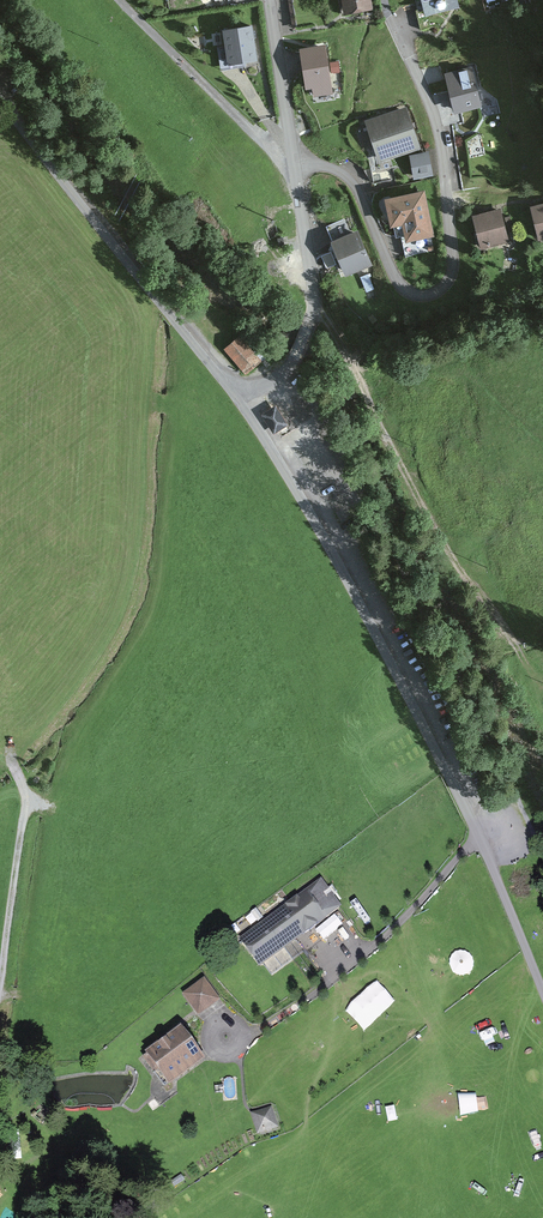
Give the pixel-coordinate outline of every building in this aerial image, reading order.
[(346,11),(370,8),(369,0),(344,0),(346,11)] [(428,12),(455,5),(454,0),(425,0),(428,12)] [(250,28),(226,32),(230,62),(255,58),(250,28)] [(323,48),(301,51),(306,81),(327,78),(323,48)] [(479,105),(471,69),(447,75),(456,111),(479,105)] [(404,111),(368,123),(380,159),(417,147),(404,111)] [(428,152),(410,156),(415,178),(432,174),(428,152)] [(422,194),(386,202),(391,224),(403,222),(407,239),(432,234),(422,194)] [(535,208),(542,238),(542,206),(535,208)] [(498,212),(475,218),(483,246),(506,240),(498,212)] [(356,234),(334,243),(346,273),(369,264),(356,234)] [(240,338),(226,349),(246,372),(259,360),(240,338)] [(275,405),(261,413),(273,434),(289,425),(275,405)] [(321,879),(239,939),(259,967),(342,907),(321,879)] [(263,965),(271,976),(292,963),(285,952),(263,965)] [(216,1000),(202,983),(184,997),(199,1014),(216,1000)] [(466,1036),(480,1030),(475,1017),(460,1024),(466,1036)] [(199,1063),(180,1037),(148,1059),(167,1086),(199,1063)] [(269,1113),(253,1117),(257,1133),(273,1128),(269,1113)]
